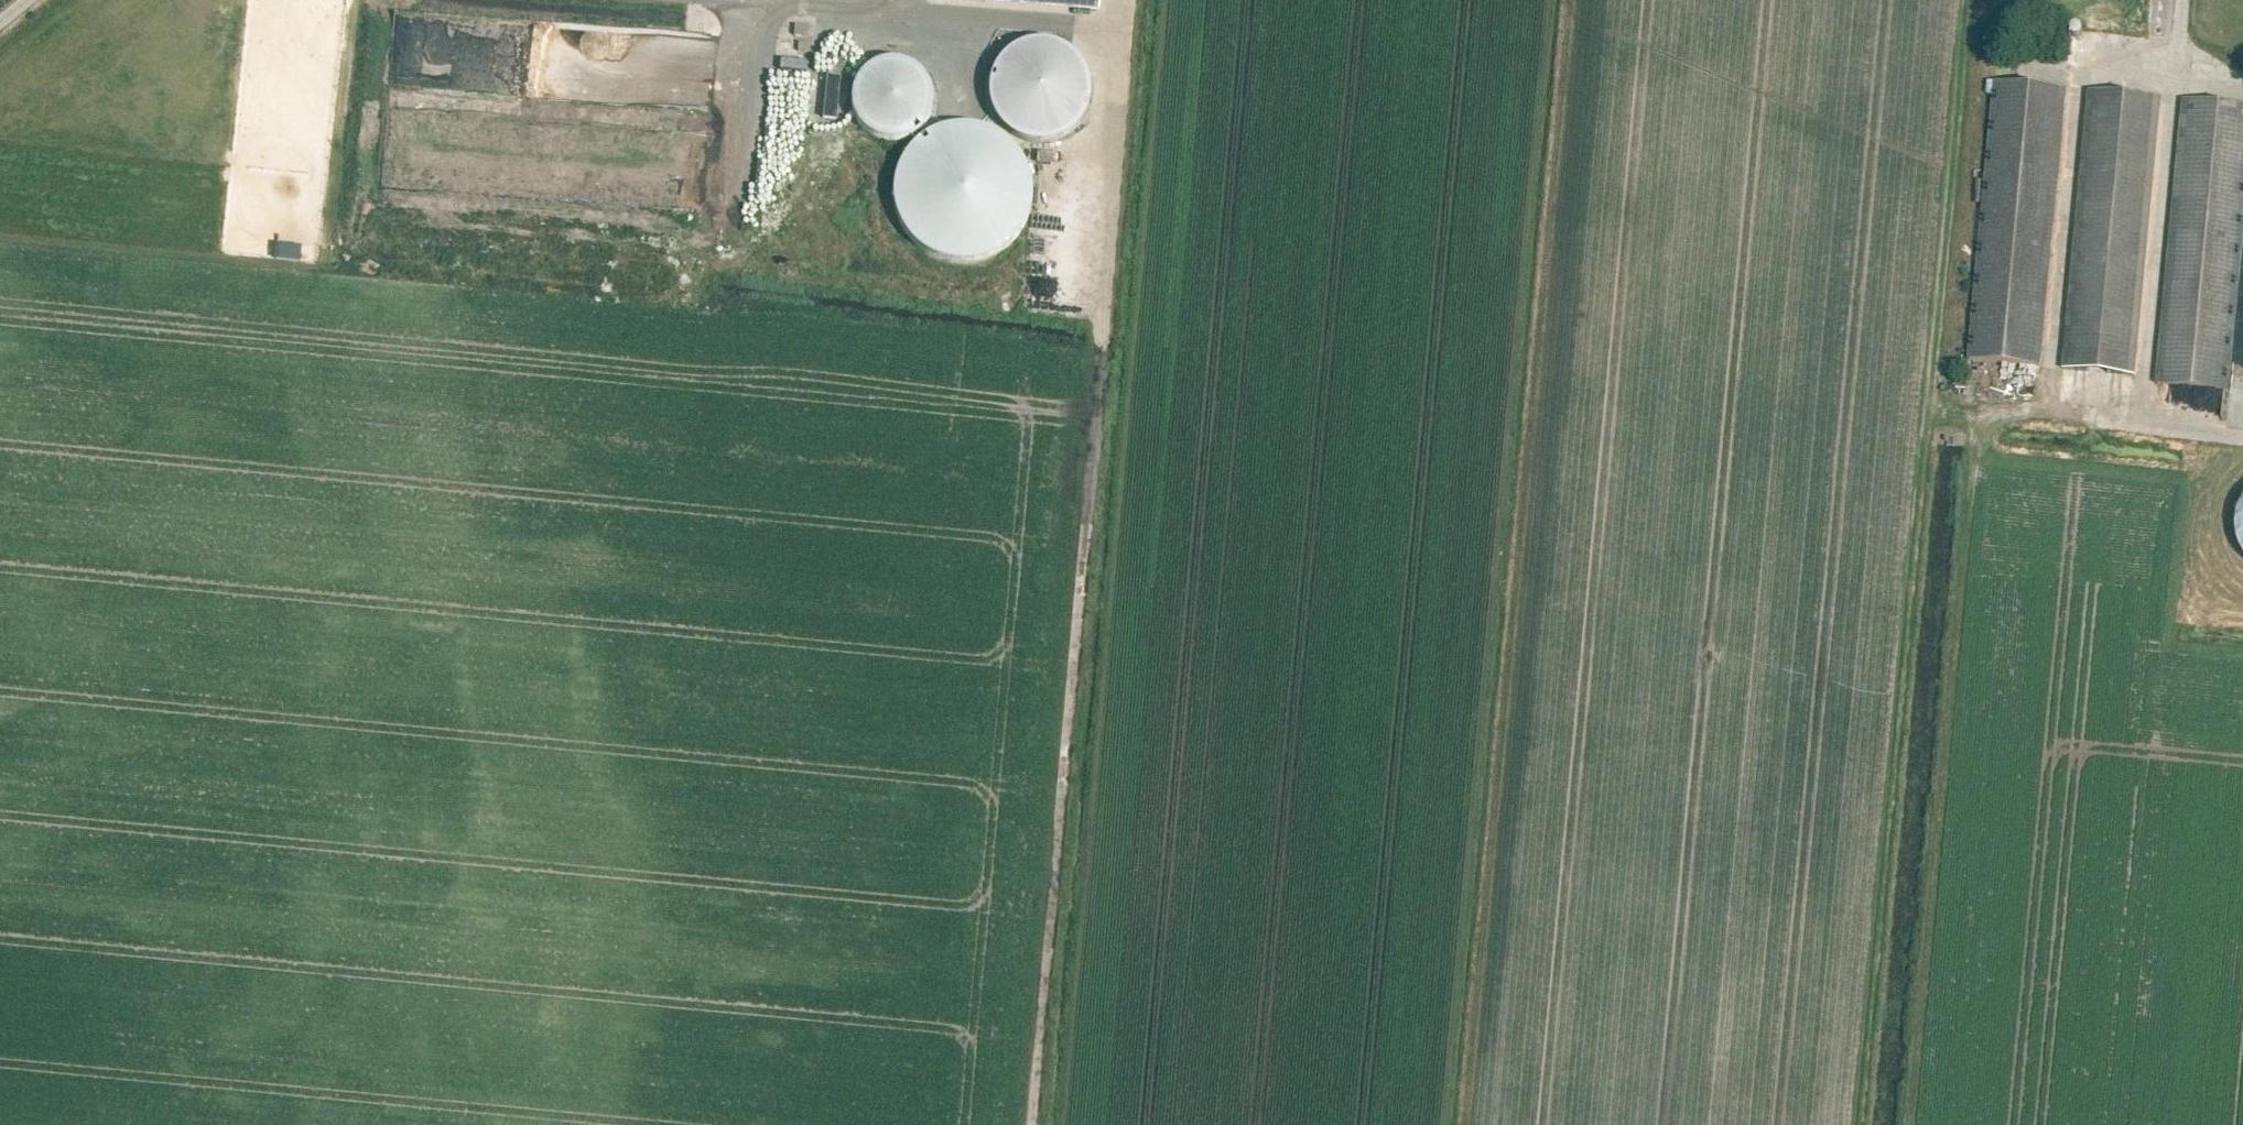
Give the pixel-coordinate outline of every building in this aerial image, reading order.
[(1097,12),(1098,0),(954,0),(1097,12)] [(1048,43),(1040,42),(1033,42),(1026,44),(1019,46),(1012,50),(1006,54),(1001,59),(997,65),(993,71),(990,78),(989,85),(988,93),(988,100),(990,107),(992,114),(996,121),(1000,127),(1005,132),(1011,137),(1018,140),(1024,143),(1032,145),(1039,145),(1046,145),(1054,143),(1061,141),(1067,137),(1073,133),(1078,128),(1083,122),(1086,116),(1089,109),(1091,102),(1091,94),(1091,87),(1090,80),(1087,73),(1084,66),(1079,60),(1074,55),(1068,51),(1062,47),(1055,44),(1048,43)] [(879,63),(878,64),(876,65),(874,65),(873,66),(871,67),(869,68),(868,69),(866,70),(865,72),(863,73),(862,74),(861,76),(860,77),(859,79),(857,80),(856,82),(856,83),(855,85),(854,87),(853,89),(853,90),(852,92),(852,94),(852,96),(851,98),(851,100),(851,102),(851,104),(851,105),(851,107),(852,109),(852,111),(853,113),(853,115),(854,116),(854,118),(855,120),(856,122),(857,123),(858,125),(859,126),(860,128),(862,129),(863,131),(864,132),(866,133),(867,134),(869,135),(870,136),(872,137),(874,138),(875,139),(877,140),(879,140),(881,141),(882,142),(884,142),(886,142),(888,142),(890,143),(892,143),(894,143),(896,142),(897,142),(899,142),(901,142),(903,141),(905,140),(907,140),(908,139),(910,138),(912,137),(913,136),(915,135),(916,134),(918,133),(919,132),(921,131),(922,129),(923,128),(924,126),(926,125),(927,123),(928,122),(928,120),(929,118),(930,117),(931,115),(931,113),(932,111),(932,110),(932,108),(933,106),(933,104),(933,102),(933,100),(933,98),(932,96),(932,95),(932,93),(931,91),(931,89),(930,87),(929,86),(929,84),(928,82),(927,81),(926,79),(925,77),(924,76),(922,75),(921,73),(920,72),(918,71),(917,70),(915,68),(914,67),(912,66),(911,66),(909,65),(907,64),(905,63),(904,63),(902,62),(900,62),(898,62),(896,61),(894,61),(892,61),(891,61),(889,61),(887,62),(885,62),(883,62),(881,63),(879,63)] [(1995,83),(1969,361),(2039,368),(2065,90),(1995,83)] [(2090,92),(2064,371),(2135,377),(2160,99),(2090,92)] [(2157,386),(2227,392),(2242,226),(2242,107),(2184,101),(2157,386)] [(960,126),(958,126),(956,126),(953,126),(951,127),(948,127),(946,128),(943,128),(941,129),(939,130),(936,131),(934,132),(932,133),(930,134),(927,135),(925,136),(923,138),(921,139),(919,141),(917,142),(916,144),(914,146),(912,147),(910,149),(909,151),(907,153),(906,155),(904,157),(903,159),(902,161),(901,163),(899,166),(898,168),(898,170),(897,173),(896,175),(895,177),(895,180),(894,182),(894,185),(893,187),(893,189),(893,192),(893,194),(893,197),(893,199),(893,202),(894,204),(894,207),(894,209),(895,212),(896,214),(896,216),(897,219),(898,221),(899,223),(900,225),(901,228),(902,230),(904,232),(905,234),(906,236),(908,238),(909,240),(911,242),(913,244),(915,245),(916,247),(918,249),(920,250),(922,252),(924,253),(926,254),(928,256),(931,257),(933,258),(935,259),(937,260),(940,261),(942,261),(944,262),(947,263),(949,263),(952,264),(954,264),(957,264),(959,264),(962,264),(964,264),(966,264),(969,264),(971,264),(974,264),(976,263),(979,263),(981,262),(983,261),(986,260),(988,260),(990,259),(993,258),(995,257),(997,255),(999,254),(1001,253),(1003,251),(1005,250),(1007,248),(1009,247),(1011,245),(1012,243),(1014,242),(1016,240),(1017,238),(1019,236),(1020,234),(1021,232),(1023,230),(1024,228),(1025,225),(1026,223),(1027,221),(1028,219),(1029,216),(1029,214),(1030,212),(1031,209),(1031,207),(1031,204),(1032,202),(1032,199),(1032,197),(1032,194),(1032,192),(1032,190),(1032,187),(1031,185),(1031,182),(1030,180),(1030,177),(1029,175),(1028,173),(1028,170),(1027,168),(1026,166),(1025,164),(1023,162),(1022,159),(1021,157),(1020,155),(1018,153),(1017,151),(1015,150),(1013,148),(1012,146),(1010,144),(1008,143),(1006,141),(1004,140),(1002,138),(1000,137),(998,135),(996,134),(994,133),(991,132),(989,131),(987,130),(985,129),(982,129),(980,128),(978,127),(975,127),(973,126),(970,126),(968,126),(965,126),(963,126),(960,126)] [(2241,504),(2237,513),(2235,522),(2235,531),(2236,541),(2239,550),(2242,556),(2242,501),(2241,504)]
